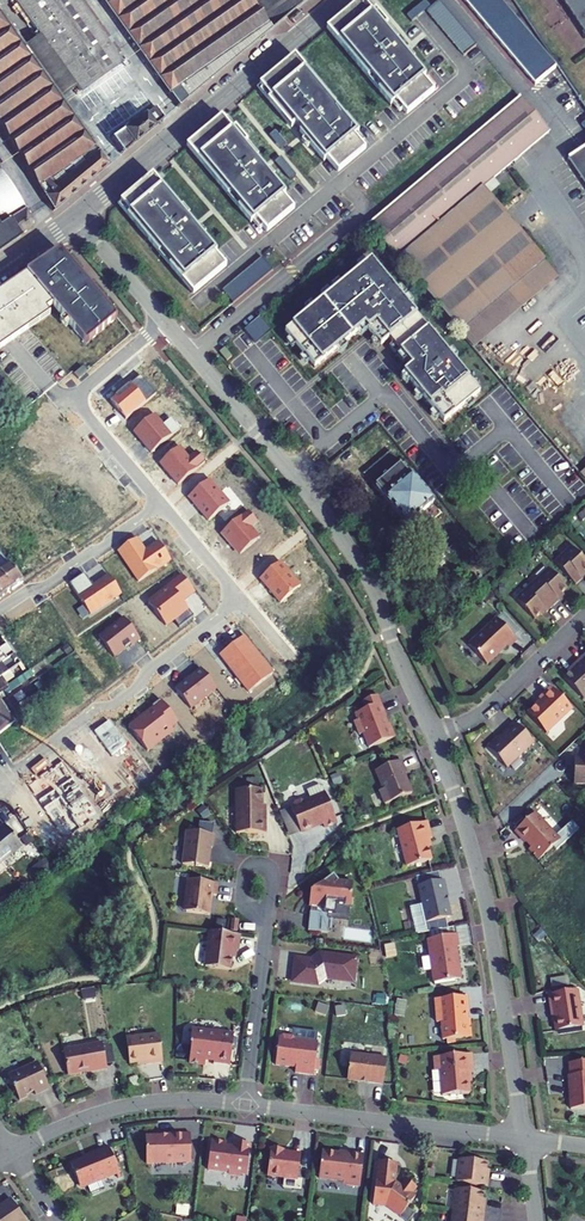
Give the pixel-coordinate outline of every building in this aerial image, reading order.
[(79,93),(121,62),(116,55),(78,1),(77,0),(13,0),(35,31),(78,92),(79,93)] [(120,52),(83,0),(80,0),(78,1),(116,55),(120,52)] [(158,78),(169,70),(189,98),(305,1),(304,0),(101,0),(158,78)] [(535,84),(536,83),(556,67),(499,0),(464,0),(535,84)] [(584,32),(584,0),(563,0),(584,32)] [(396,41),(362,1),(327,30),(391,106),(396,103),(406,114),(433,91),(423,79),(426,77),(402,48),(400,49),(395,42),(396,41)] [(477,47),(439,2),(427,12),(465,57),(477,47)] [(106,166),(62,104),(19,42),(0,15),(0,128),(16,154),(36,185),(43,196),(52,211),(106,166)] [(35,31),(19,42),(62,104),(78,92),(35,31)] [(295,57),(260,86),(295,127),(296,126),(301,132),(300,133),(324,163),(327,160),(337,172),(365,149),(355,137),(359,133),(295,57)] [(558,65),(556,67),(536,83),(541,89),(556,76),(584,119),(584,104),(562,70),(558,65)] [(158,78),(178,107),(189,98),(169,70),(158,78)] [(549,132),(521,98),(370,225),(369,226),(374,232),(381,241),(393,255),(426,293),(459,333),(544,260),(489,195),(482,187),(493,179),(549,132)] [(110,139),(121,154),(164,119),(155,107),(144,114),(110,139)] [(223,118),(188,147),(252,223),(256,220),(266,231),(294,208),(284,196),(287,194),(262,165),(261,166),(255,160),(257,158),(223,118)] [(568,159),(584,183),(584,148),(568,159)] [(24,210),(0,172),(0,225),(24,210)] [(154,176),(119,205),(193,293),(226,266),(216,254),(218,252),(193,223),(192,224),(187,218),(188,217),(154,176)] [(489,195),(500,186),(493,179),(482,187),(489,195)] [(29,230),(31,221),(24,210),(0,225),(0,250),(29,230)] [(374,232),(369,226),(361,232),(366,239),(374,232)] [(393,255),(381,241),(372,248),(384,263),(393,255)] [(0,292),(0,349),(49,315),(46,310),(44,307),(51,303),(52,304),(87,345),(118,319),(60,251),(0,292)] [(264,257),(223,291),(234,303),(274,269),(264,257)] [(459,333),(473,350),(559,278),(544,260),(459,333)] [(285,332),(315,368),(365,327),(381,346),(389,339),(412,367),(404,374),(444,422),(480,393),(371,261),(285,332)] [(471,369),(489,391),(500,382),(473,350),(459,333),(426,293),(417,301),(424,310),(427,307),(476,365),(471,369)] [(259,316),(244,329),(255,342),(270,330),(259,316)] [(225,347),(220,351),(227,360),(232,355),(225,347)] [(82,368),(73,375),(78,382),(87,374),(82,368)] [(142,378),(111,402),(123,418),(154,394),(142,378)] [(0,379),(0,409),(14,397),(0,379)] [(155,415),(132,433),(150,455),(180,430),(171,418),(163,425),(155,415)] [(363,475),(375,488),(401,465),(390,452),(363,475)] [(434,504),(401,465),(375,488),(407,526),(434,504)] [(210,480),(187,498),(206,522),(229,503),(210,480)] [(137,539),(118,551),(139,582),(171,561),(158,542),(145,551),(137,539)] [(576,585),(583,579),(580,576),(584,573),(584,572),(584,562),(572,548),(555,564),(576,585)] [(2,554),(0,555),(0,574),(11,590),(23,583),(2,554)] [(280,563),(259,581),(281,605),(302,587),(280,563)] [(533,585),(553,607),(560,601),(558,598),(562,594),(567,589),(549,570),(533,585)] [(0,574),(0,595),(1,597),(11,590),(0,574)] [(84,574),(69,584),(90,615),(121,594),(109,576),(100,582),(100,583),(93,588),(84,574)] [(182,577),(148,604),(165,626),(173,620),(179,628),(194,617),(182,602),(194,592),(182,577)] [(553,607),(533,585),(517,601),(535,620),(540,615),(544,611),(547,613),(553,607)] [(124,618),(99,638),(114,657),(130,645),(131,646),(140,639),(124,618)] [(509,649),(517,640),(497,619),(469,645),(487,665),(507,646),(509,649)] [(244,636),(220,655),(249,693),(273,674),(244,636)] [(12,651),(7,644),(4,646),(8,654),(12,651)] [(4,646),(0,649),(0,663),(10,656),(8,654),(4,646)] [(0,663),(0,673),(18,661),(14,654),(10,656),(0,663)] [(578,661),(572,667),(574,670),(570,674),(564,679),(583,699),(584,698),(584,668),(578,661)] [(0,677),(0,691),(8,685),(6,683),(25,670),(21,664),(0,677)] [(187,680),(175,689),(191,709),(217,689),(201,669),(193,676),(194,677),(189,681),(187,680)] [(34,677),(30,670),(27,673),(21,677),(23,680),(22,685),(34,677)] [(21,677),(8,685),(0,691),(0,705),(8,699),(6,696),(22,685),(23,680),(21,677)] [(546,734),(572,709),(552,687),(539,699),(541,701),(527,713),(546,734)] [(365,711),(381,704),(378,696),(361,703),(365,711)] [(11,697),(8,699),(0,705),(0,720),(18,707),(11,697)] [(369,748),(396,737),(390,724),(388,725),(385,718),(386,717),(381,704),(365,711),(355,715),(358,721),(354,723),(360,736),(364,734),(369,748)] [(18,707),(0,720),(0,734),(24,714),(18,707)] [(506,767),(533,742),(516,724),(500,739),(497,737),(487,747),(506,767)] [(584,785),(584,754),(579,759),(574,759),(573,784),(584,785)] [(385,804),(412,793),(407,780),(406,781),(403,775),(407,773),(401,760),(376,771),(383,789),(380,791),(385,804)] [(337,822),(326,794),(325,795),(322,787),(319,786),(307,791),(311,800),(304,803),(301,802),(295,804),(294,807),(291,809),(301,832),(323,823),(324,827),(337,822)] [(236,834),(266,833),(266,821),(263,821),(262,790),(236,791),(236,834)] [(291,816),(282,819),(289,834),(289,837),(301,832),(291,809),(288,810),(291,816)] [(280,813),(282,819),(291,816),(288,810),(280,813)] [(538,860),(560,841),(535,813),(516,831),(531,847),(529,850),(538,860)] [(398,830),(407,867),(431,860),(426,841),(432,839),(427,822),(398,830)] [(4,825),(0,828),(0,861),(1,862),(21,846),(4,825)] [(213,848),(214,835),(187,831),(183,864),(208,868),(211,848),(213,848)] [(338,881),(353,883),(332,877),(322,884),(324,887),(332,881),(338,881)] [(217,896),(218,884),(187,880),(184,909),(189,912),(210,915),(212,895),(217,896)] [(427,922),(451,917),(446,897),(448,897),(444,880),(418,886),(427,922)] [(351,907),(353,883),(338,881),(332,881),(324,887),(322,884),(312,892),(311,892),(309,907),(311,907),(311,912),(310,912),(308,931),(328,933),(330,919),(328,919),(329,914),(336,915),(337,905),(351,907)] [(330,919),(349,921),(351,907),(337,905),(336,915),(329,914),(328,919),(330,919)] [(238,951),(240,935),(227,933),(210,931),(205,967),(230,970),(233,951),(238,951)] [(434,982),(461,978),(456,947),(459,947),(457,934),(428,939),(434,982)] [(296,959),(293,982),(318,985),(327,978),(353,981),(356,958),(320,954),(312,961),(296,959)] [(557,1031),(582,1027),(576,991),(548,995),(551,1013),(554,1013),(557,1031)] [(442,1040),(471,1036),(469,1018),(465,1018),(464,1012),(466,1011),(464,996),(432,1000),(435,1024),(440,1023),(442,1040)] [(230,1064),(234,1034),(214,1031),(214,1033),(192,1030),(190,1045),(191,1045),(189,1063),(205,1065),(206,1060),(214,1061),(214,1062),(230,1064)] [(146,1062),(146,1064),(163,1062),(159,1034),(126,1038),(129,1064),(146,1062)] [(316,1061),(318,1043),(295,1040),(292,1037),(283,1036),(280,1039),(279,1038),(275,1065),(289,1067),(290,1064),(296,1065),(295,1073),(314,1075),(314,1071),(318,1072),(320,1061),(316,1061)] [(87,1072),(107,1069),(102,1043),(63,1050),(68,1075),(86,1072),(87,1072)] [(367,1082),(384,1084),(387,1058),(350,1054),(347,1080),(358,1081),(361,1079),(368,1080),(367,1082)] [(473,1072),(472,1054),(434,1057),(435,1071),(441,1070),(443,1096),(470,1093),(468,1073),(473,1072)] [(30,1091),(34,1092),(36,1095),(49,1089),(37,1062),(8,1076),(20,1100),(28,1097),(30,1091)] [(584,1108),(584,1062),(569,1063),(570,1076),(568,1076),(569,1090),(571,1090),(572,1096),(570,1098),(571,1109),(584,1108)] [(191,1163),(191,1133),(167,1134),(167,1136),(146,1136),(146,1164),(191,1163)] [(227,1142),(211,1140),(207,1170),(228,1172),(230,1175),(240,1177),(241,1174),(247,1175),(250,1145),(234,1143),(233,1147),(226,1146),(227,1142)] [(79,1185),(84,1188),(119,1173),(109,1147),(89,1155),(89,1156),(71,1164),(79,1185)] [(283,1149),(271,1148),(269,1175),(299,1178),(301,1152),(283,1151),(283,1149)] [(344,1181),(346,1185),(360,1187),(364,1155),(348,1153),(347,1155),(322,1151),(319,1178),(344,1181)] [(457,1182),(488,1186),(489,1177),(485,1177),(486,1171),(487,1163),(460,1160),(457,1182)] [(379,1162),(377,1180),(376,1180),(373,1205),(381,1206),(385,1203),(401,1215),(400,1217),(406,1220),(409,1220),(414,1213),(407,1208),(414,1198),(410,1195),(416,1187),(406,1179),(400,1187),(394,1183),(397,1164),(379,1162)] [(454,1212),(484,1215),(485,1206),(482,1206),(483,1200),(483,1192),(456,1189),(454,1212)] [(11,1199),(0,1206),(0,1220),(26,1220),(11,1199)] [(484,1215),(454,1212),(452,1220),(483,1220),(484,1215)]
